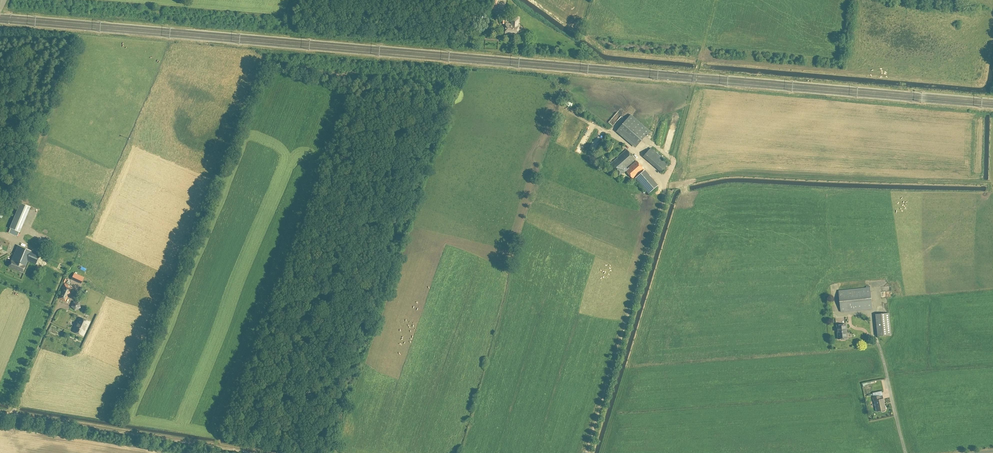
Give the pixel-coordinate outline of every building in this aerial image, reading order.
[(498,0),(490,0),(488,7),(495,9),(498,0)] [(512,23),(506,23),(505,33),(518,34),(519,24),(518,24),(518,18),(512,17),(512,23)] [(631,114),(616,130),(636,148),(650,131),(631,114)] [(662,172),(669,163),(651,147),(643,156),(662,172)] [(625,161),(629,165),(636,159),(627,149),(610,165),(616,171),(620,168),(619,167),(625,161)] [(637,160),(629,168),(632,172),(629,174),(633,178),(644,168),(637,160)] [(620,168),(616,171),(619,175),(624,171),(625,172),(626,170),(629,174),(632,172),(629,168),(628,169),(626,167),(629,165),(625,161),(619,167),(620,168)] [(645,170),(635,178),(649,194),(658,185),(645,170)] [(20,203),(10,228),(20,232),(31,207),(20,203)] [(5,240),(0,251),(4,252),(9,241),(5,240)] [(36,263),(40,254),(17,245),(11,260),(9,266),(23,272),(28,260),(36,263)] [(63,288),(59,298),(66,301),(72,288),(68,286),(69,285),(64,283),(62,288),(63,288)] [(866,286),(866,288),(839,291),(841,312),(872,308),(870,285),(866,286)] [(71,304),(74,311),(81,308),(77,301),(71,304)] [(878,336),(891,335),(889,313),(876,314),(878,336)] [(79,316),(72,331),(84,336),(90,322),(79,316)] [(845,340),(845,338),(848,338),(846,324),(837,325),(838,339),(841,339),(842,340),(845,340)] [(885,410),(886,410),(885,406),(885,404),(883,395),(873,397),(874,401),(875,401),(877,411),(881,411),(882,412),(885,411),(885,410)]
